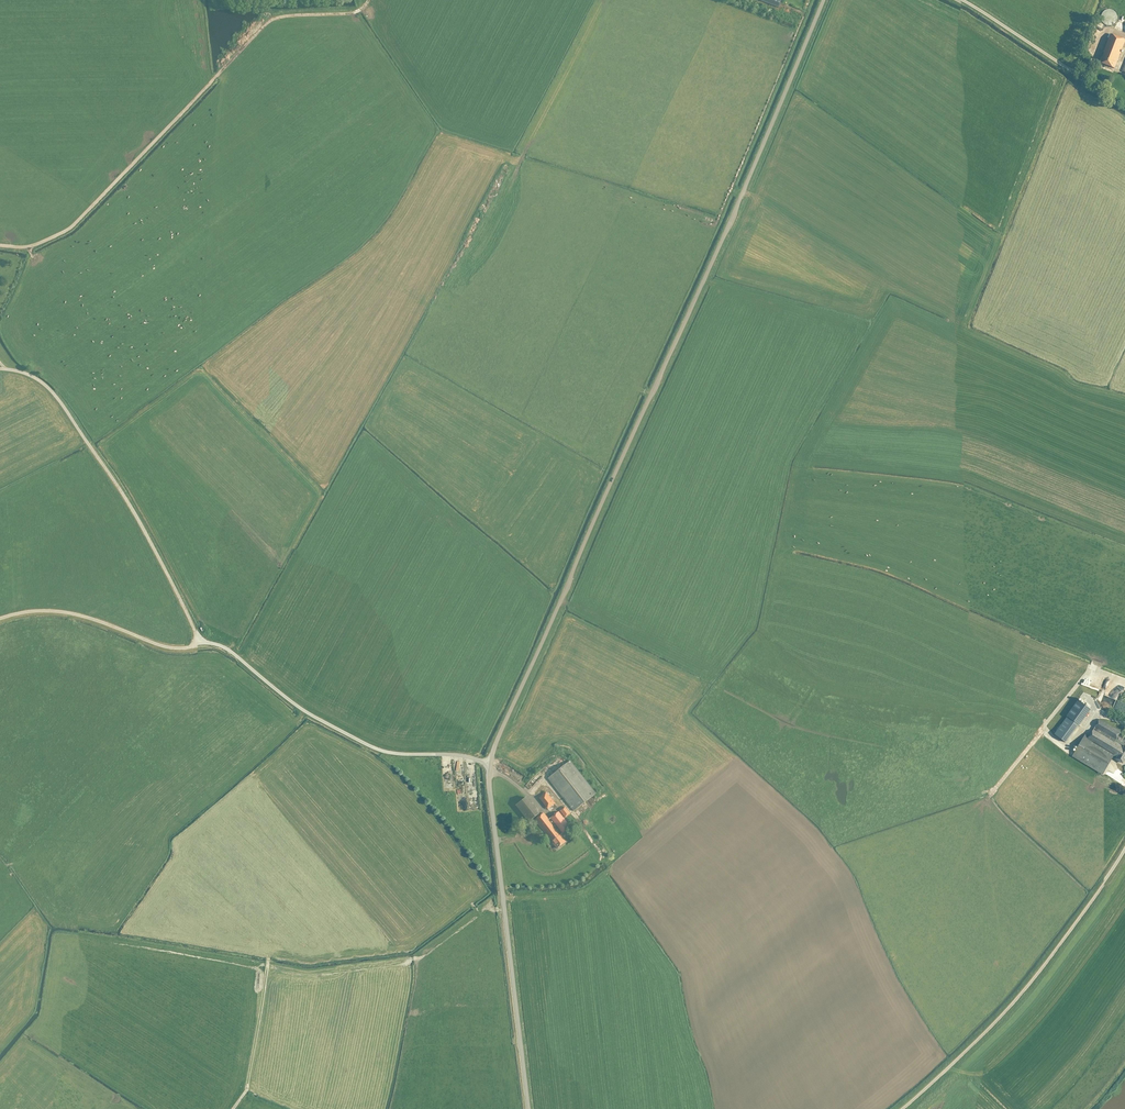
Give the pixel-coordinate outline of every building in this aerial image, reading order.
[(1092,47),(1098,37),(1092,34),(1086,44),(1092,47)] [(1103,53),(1104,53),(1103,57),(1102,57),(1099,63),(1114,68),(1124,42),(1124,40),(1110,34),(1103,53)] [(1103,677),(1116,682),(1119,676),(1106,671),(1103,677)] [(1067,717),(1055,734),(1065,742),(1078,725),(1067,717)] [(1124,759),(1124,746),(1124,747),(1115,742),(1120,732),(1099,719),(1089,736),(1085,734),(1072,756),(1102,774),(1114,755),(1117,758),(1116,759),(1122,763),(1124,759)] [(548,776),(573,808),(595,791),(570,758),(548,776)] [(547,806),(555,801),(546,789),(539,795),(547,806)] [(529,819),(539,811),(526,794),(515,803),(529,819)] [(565,815),(570,811),(565,804),(559,808),(565,815)] [(543,810),(534,817),(557,846),(566,839),(561,832),(571,825),(558,809),(548,817),(543,810)]
